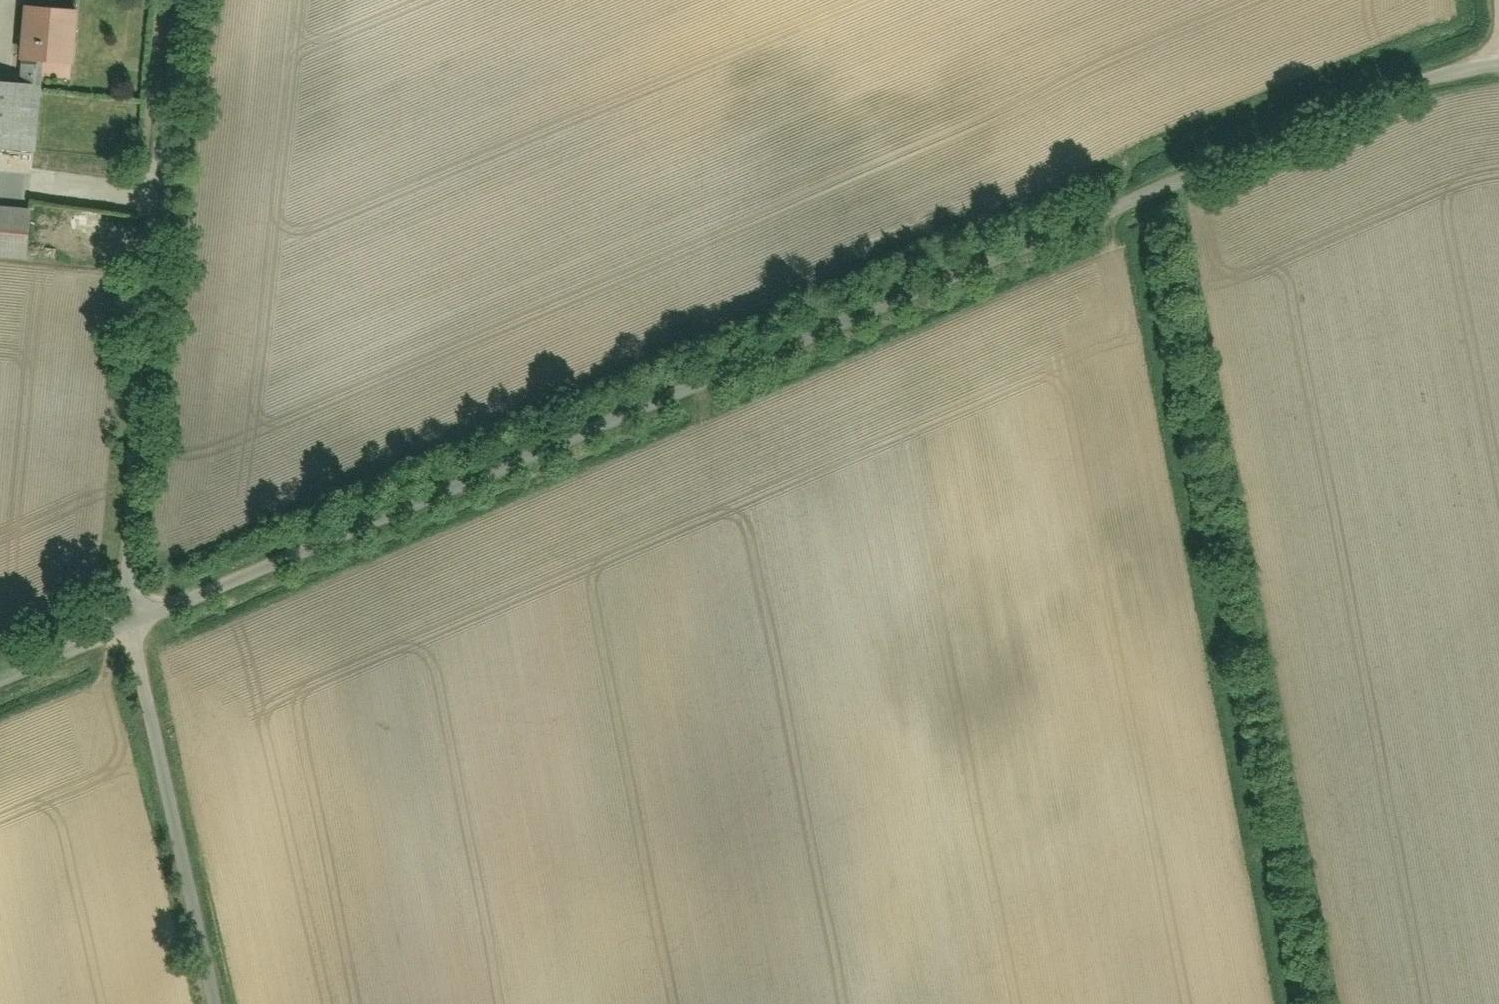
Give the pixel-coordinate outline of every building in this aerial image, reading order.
[(46,82),(47,62),(82,63),(85,6),(29,3),(26,59),(29,60),(28,83),(0,82),(0,149),(43,151),(47,83),(46,82)] [(34,262),(39,213),(0,209),(0,258),(34,262)]
